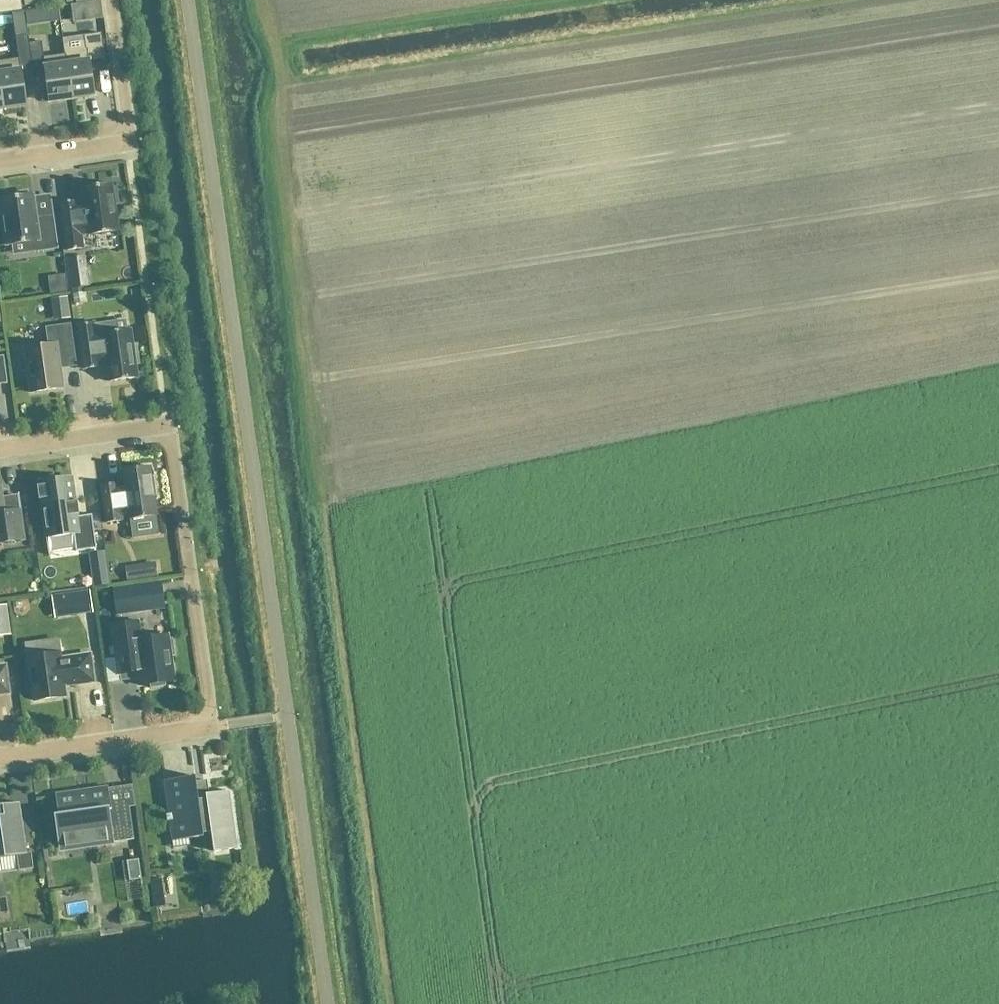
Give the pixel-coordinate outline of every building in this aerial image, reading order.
[(85,50),(65,53),(71,100),(94,97),(89,63),(105,60),(101,34),(83,37),(85,50)] [(0,62),(0,88),(3,110),(25,107),(20,72),(32,71),(29,45),(28,37),(15,38),(18,60),(0,62)] [(49,103),(71,100),(65,53),(64,53),(64,56),(43,59),(41,43),(29,45),(32,71),(44,69),(49,103)] [(60,204),(67,252),(82,250),(80,236),(88,235),(88,236),(118,232),(114,205),(118,205),(116,191),(112,191),(111,185),(82,189),(84,204),(76,205),(75,202),(60,204)] [(0,201),(0,209),(5,246),(32,242),(34,252),(56,249),(52,218),(36,220),(32,196),(27,197),(27,193),(13,195),(14,199),(0,201)] [(77,326),(83,370),(99,368),(99,365),(106,364),(109,383),(136,379),(134,366),(138,366),(136,347),(132,347),(130,331),(108,334),(107,325),(93,327),(93,324),(77,326)] [(24,350),(30,394),(62,390),(58,360),(74,358),(69,326),(46,329),(48,346),(24,350)] [(100,487),(105,524),(121,522),(121,519),(128,518),(128,521),(156,517),(153,497),(157,497),(154,477),(151,478),(149,468),(121,472),(124,487),(116,488),(116,484),(100,487)] [(38,480),(37,480),(48,556),(49,556),(47,539),(73,535),(75,553),(96,550),(91,516),(77,518),(77,516),(79,516),(77,502),(75,503),(71,479),(39,483),(38,480)] [(23,541),(18,511),(3,514),(0,495),(0,533),(4,533),(5,544),(23,541)] [(147,605),(163,603),(160,583),(113,590),(116,614),(132,611),(130,600),(146,597),(147,605)] [(75,615),(91,613),(88,593),(72,595),(75,615)] [(13,628),(12,602),(0,603),(0,629),(13,628)] [(118,676),(132,674),(134,673),(138,673),(140,687),(149,686),(150,690),(165,687),(164,683),(174,682),(170,657),(174,657),(172,640),(168,640),(167,637),(140,640),(138,623),(111,627),(118,676)] [(27,658),(29,673),(25,673),(27,690),(32,689),(33,702),(65,698),(63,685),(71,684),(72,686),(93,683),(89,656),(60,660),(59,654),(27,658)] [(105,683),(95,684),(98,706),(107,705),(105,683)] [(168,822),(170,835),(171,843),(203,838),(202,834),(210,833),(213,853),(237,850),(229,792),(206,795),(205,787),(196,788),(194,778),(163,782),(167,816),(165,817),(166,823),(168,822)] [(60,851),(110,844),(134,841),(129,809),(129,807),(109,810),(106,790),(88,792),(88,795),(77,797),(76,794),(56,797),(59,817),(55,817),(60,851)] [(33,870),(30,854),(26,854),(19,804),(0,807),(0,859),(16,857),(18,872),(33,870)] [(137,861),(126,863),(128,882),(140,881),(137,861)] [(149,882),(152,898),(153,910),(165,908),(161,880),(149,882)]
